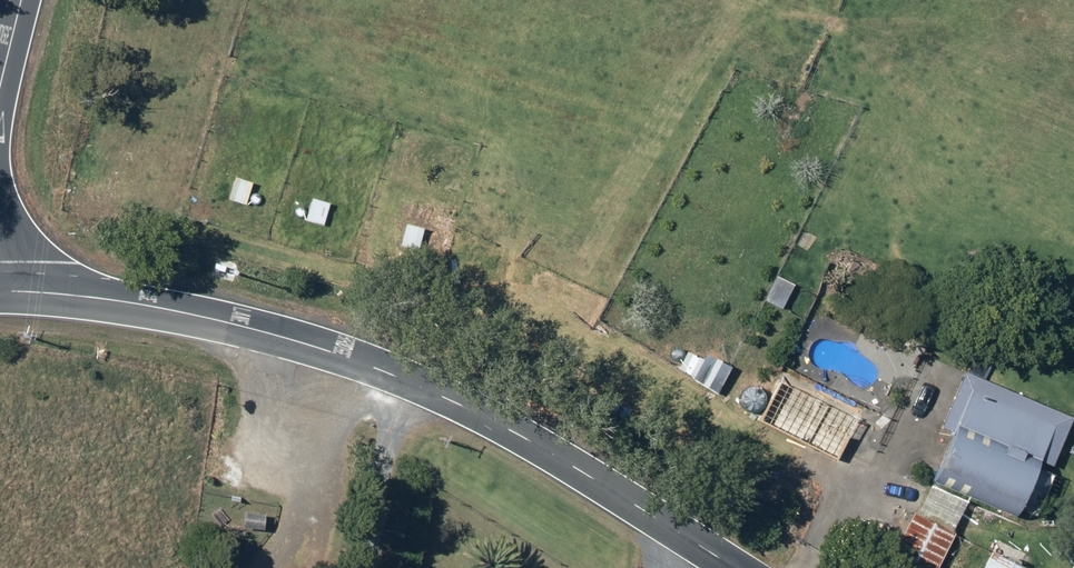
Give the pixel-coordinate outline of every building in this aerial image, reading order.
[(224,198),(243,204),(249,180),(231,175),(224,198)] [(303,219),(321,224),(326,201),(309,196),(303,219)] [(397,245),(416,249),(421,227),(403,223),(397,245)] [(785,265),(796,271),(800,262),(789,257),(785,265)] [(763,300),(779,308),(792,283),(775,274),(763,300)] [(689,378),(715,393),(729,366),(703,352),(700,358),(685,350),(676,368),(690,376),(689,378)] [(753,420),(834,460),(861,408),(780,367),(753,420)] [(930,481),(1013,516),(1017,508),(1033,515),(1051,471),(1035,464),(1053,423),(969,388),(930,481)] [(898,567),(934,567),(952,531),(911,511),(885,562),(898,567)] [(988,550),(980,567),(1025,567),(988,550)]
